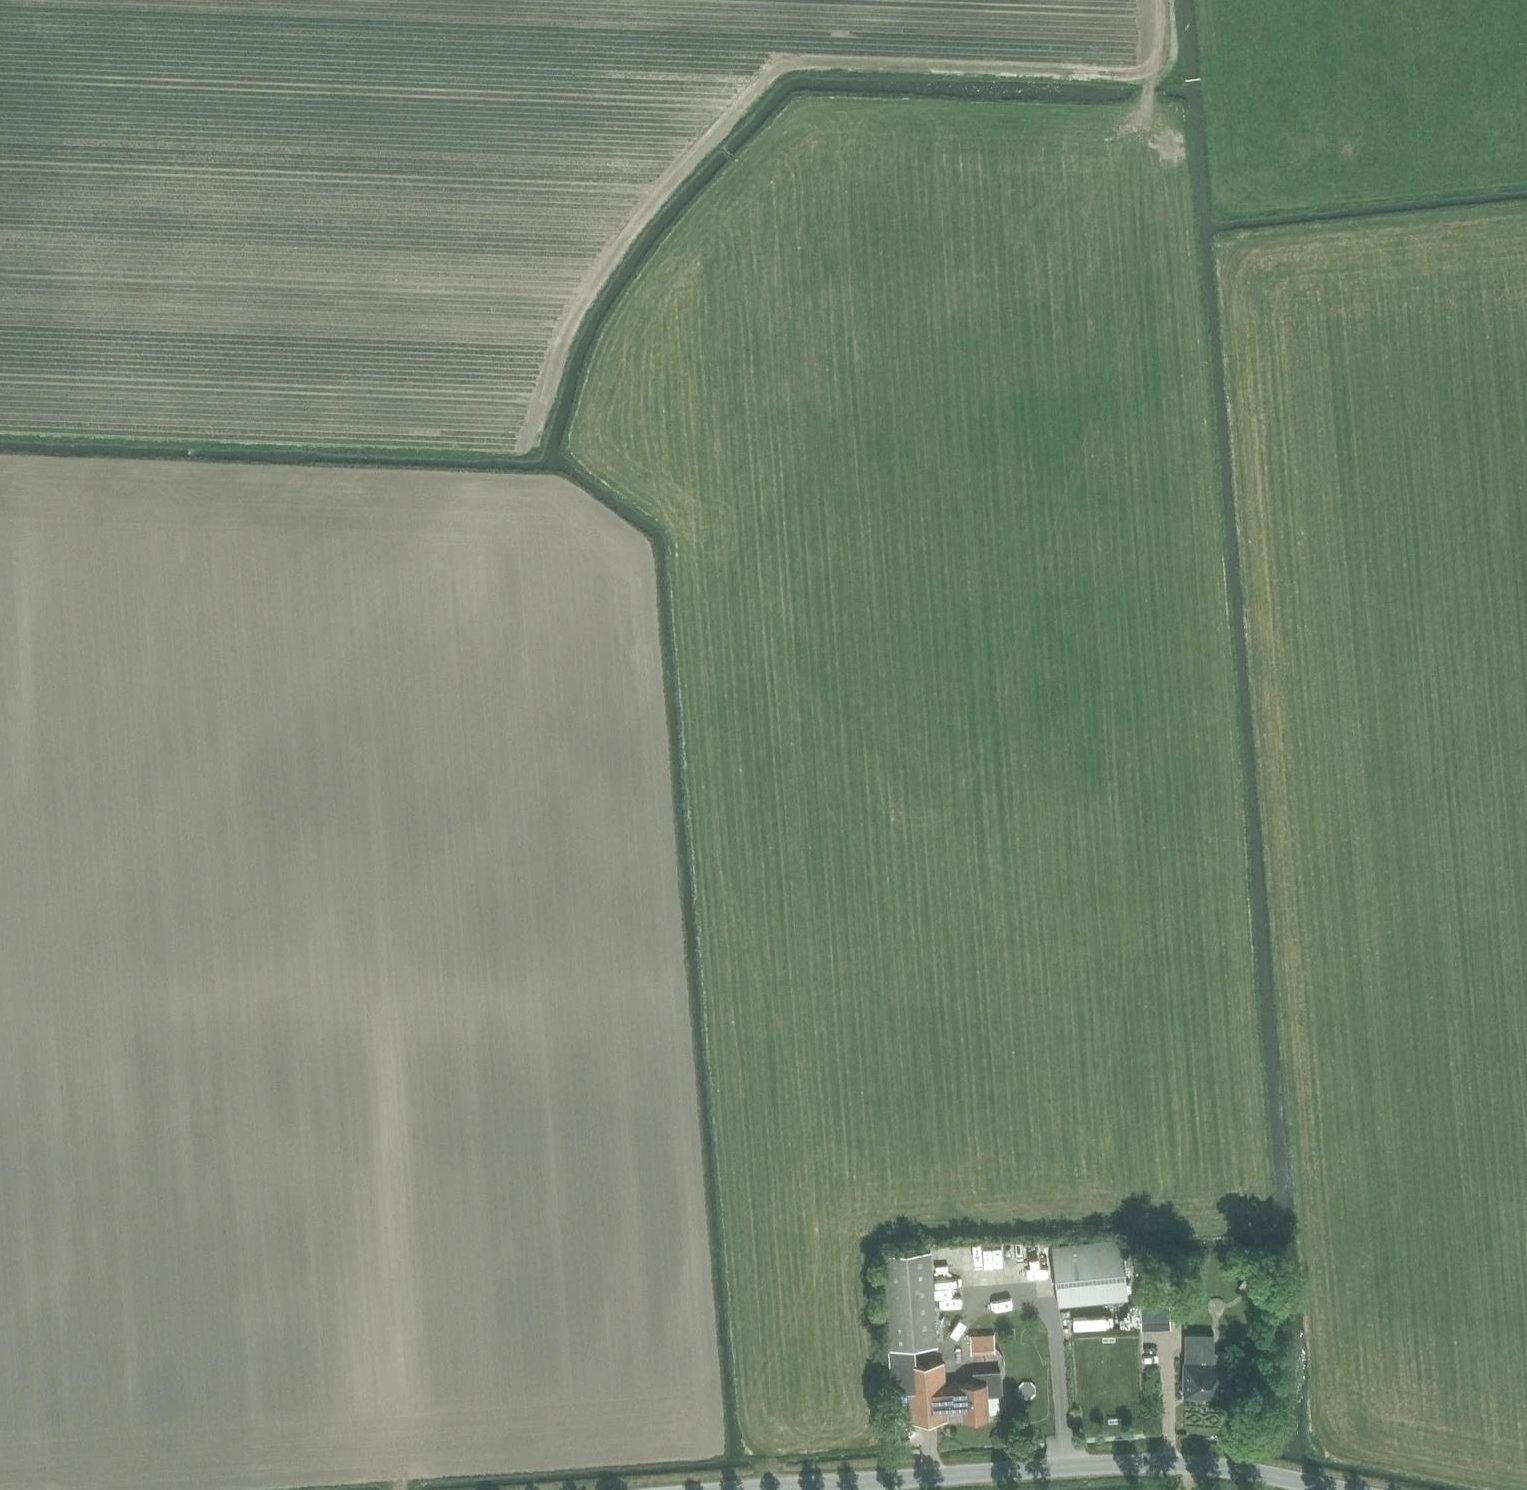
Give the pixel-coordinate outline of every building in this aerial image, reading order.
[(1121,1237),(1053,1244),(1054,1253),(1058,1303),(1126,1298),(1122,1248),(1121,1237)] [(931,1249),(883,1252),(892,1391),(909,1390),(911,1420),(947,1418),(946,1413),(962,1412),(963,1417),(989,1416),(988,1395),(1003,1394),(1002,1370),(973,1372),(974,1384),(945,1385),(943,1360),(916,1362),(915,1345),(937,1344),(931,1249)] [(1171,1300),(1143,1300),(1143,1327),(1171,1327),(1171,1300)] [(1187,1332),(1185,1395),(1227,1395),(1227,1351),(1215,1350),(1215,1332),(1187,1332)] [(1260,1334),(1244,1334),(1244,1346),(1260,1345),(1260,1334)]
